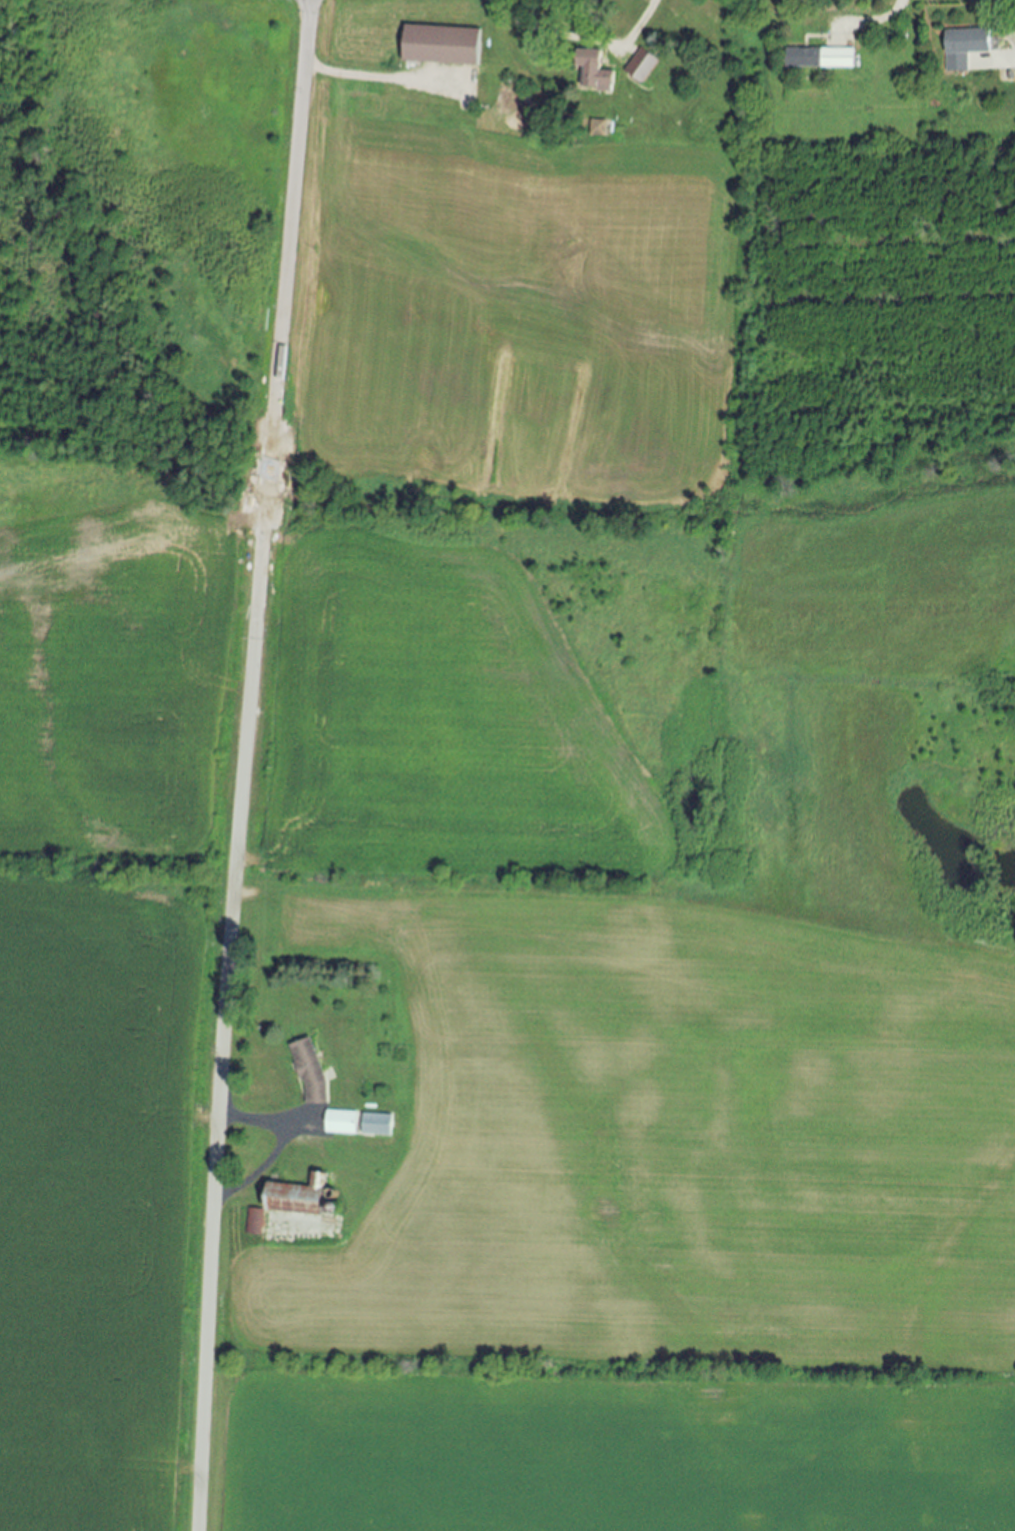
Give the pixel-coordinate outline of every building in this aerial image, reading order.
[(482,53),(416,49),(418,20),(484,24),(482,53)] [(942,30),(987,28),(988,53),(951,55),(952,72),(944,72),(942,30)] [(784,48),(853,49),(853,70),(784,69),(784,48)] [(612,93),(579,92),(580,67),(573,67),(574,49),(601,50),(601,72),(612,72),(612,93)] [(639,83),(624,74),(638,50),(653,58),(639,83)] [(611,137),(611,121),(595,122),(595,137),(611,137)] [(310,1040),(329,1102),(307,1108),(288,1047),(310,1040)] [(355,1136),(325,1136),(325,1114),(355,1114),(355,1136)] [(390,1137),(361,1137),(361,1115),(390,1115),(390,1137)] [(260,1214),(262,1186),(308,1189),(309,1175),(321,1175),(318,1218),(260,1214)]
